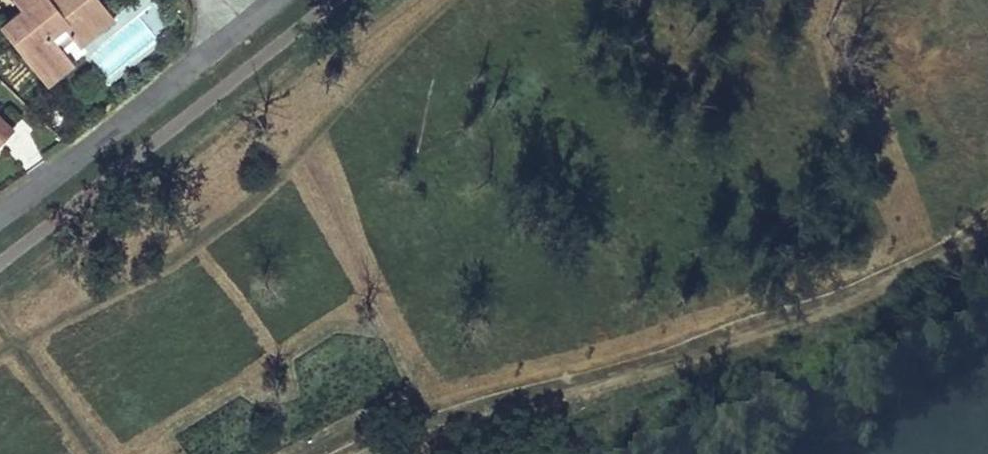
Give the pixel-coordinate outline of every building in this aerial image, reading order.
[(40,74),(63,56),(53,44),(70,32),(73,35),(103,11),(94,0),(17,0),(24,10),(3,27),(40,74)] [(63,56),(40,74),(48,83),(79,58),(81,44),(111,20),(103,11),(73,35),(70,32),(53,44),(63,56)] [(10,130),(0,120),(0,140),(10,130)]
